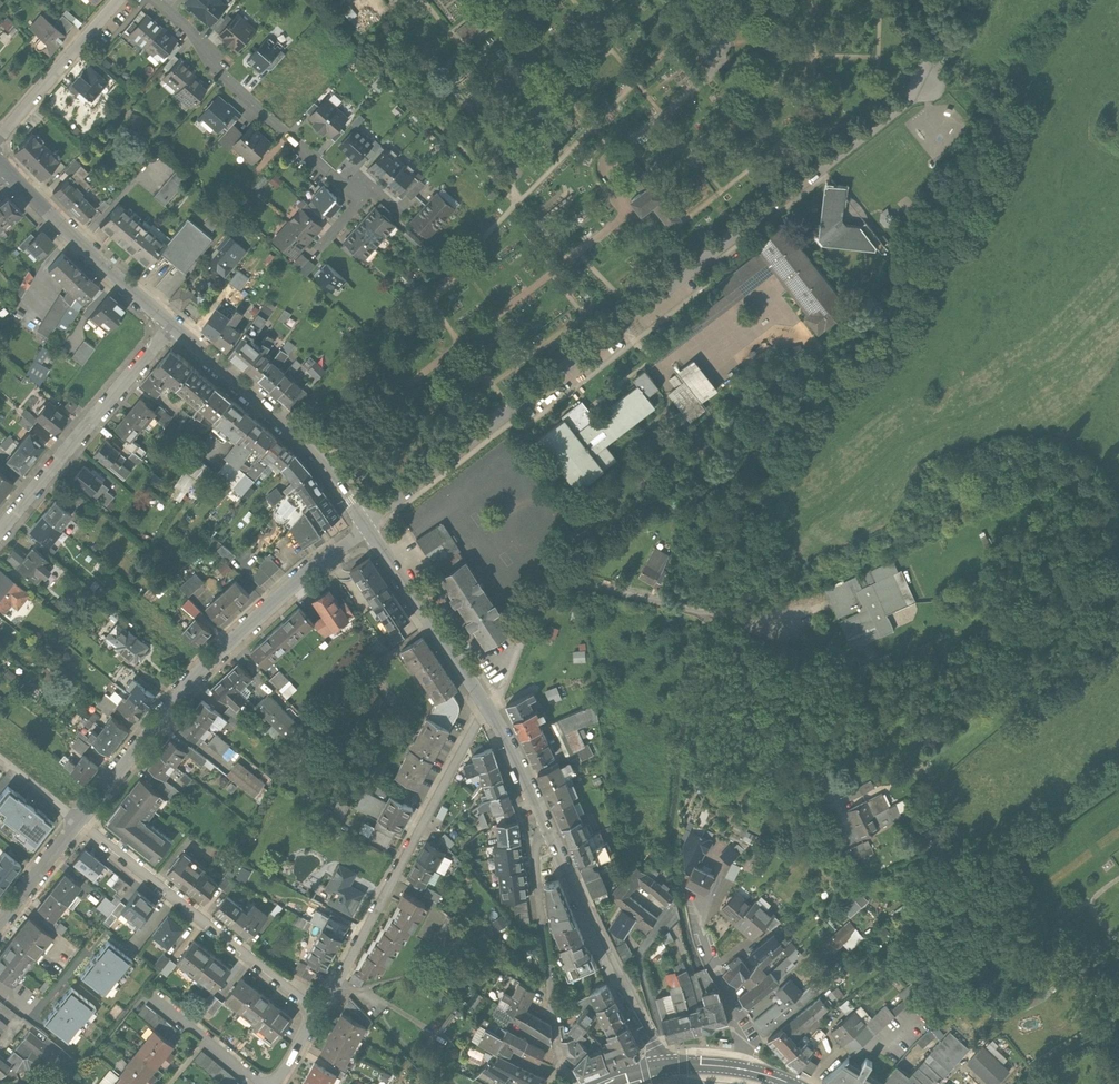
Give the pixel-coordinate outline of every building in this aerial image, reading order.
[(228,5),(221,0),(186,0),(184,2),(202,18),(202,21),(205,24),(208,24),(210,25),(219,15),(228,5)] [(357,15),(349,5),(342,10),(351,20),(357,15)] [(66,10),(62,15),(71,23),(75,18),(66,10)] [(66,36),(64,34),(53,25),(40,13),(29,27),(40,37),(35,43),(35,47),(37,50),(41,49),(42,48),(49,55),(66,36)] [(487,25),(478,13),(455,31),(464,42),(487,25)] [(238,14),(233,19),(220,34),(219,35),(237,51),(245,42),(247,42),(250,39),(250,36),(256,30),(238,14)] [(73,24),(71,23),(62,15),(53,25),(64,34),(73,24)] [(144,48),(144,47),(161,28),(146,15),(137,25),(129,35),(144,48)] [(210,25),(215,30),(225,19),(219,15),(210,25)] [(228,15),(225,19),(215,30),(220,34),(233,19),(228,15)] [(0,24),(7,31),(13,24),(5,18),(0,24)] [(124,30),(129,35),(137,25),(132,21),(124,30)] [(8,33),(13,37),(18,30),(14,26),(8,33)] [(161,53),(164,53),(175,40),(161,28),(144,47),(152,54),(155,51),(158,51),(161,53)] [(267,38),(247,60),(248,63),(250,65),(253,65),(260,72),(267,65),(280,50),(283,47),(276,40),(273,43),(267,38)] [(181,46),(175,40),(164,53),(170,58),(173,54),(181,46)] [(285,54),(280,50),(267,65),(272,69),(285,54)] [(163,66),(169,71),(179,59),(173,54),(170,58),(163,66)] [(86,64),(89,67),(90,66),(101,77),(106,72),(91,59),(86,64)] [(194,72),(179,59),(169,71),(163,78),(178,90),(192,74),(194,72)] [(350,66),(357,73),(364,66),(357,59),(350,66)] [(90,66),(89,67),(84,73),(83,71),(77,77),(79,79),(74,84),(73,85),(80,91),(90,100),(106,81),(101,77),(90,66)] [(200,82),(192,74),(178,90),(175,94),(190,107),(208,85),(202,80),(200,82)] [(372,85),(379,92),(389,82),(381,74),(372,85)] [(73,85),(74,84),(71,82),(66,87),(76,96),(80,91),(73,85)] [(208,108),(198,119),(200,121),(203,118),(218,131),(222,126),(227,130),(232,125),(241,115),(219,96),(212,103),(211,103),(208,107),(208,108)] [(317,126),(319,128),(337,108),(326,98),(319,106),(311,115),(310,117),(318,124),(317,126)] [(395,107),(402,113),(408,107),(401,101),(395,107)] [(307,111),(311,115),(319,106),(315,102),(307,111)] [(347,117),(337,108),(319,128),(321,130),(323,129),(331,136),(339,126),(347,117)] [(142,115),(130,113),(128,122),(140,125),(142,115)] [(360,114),(351,124),(356,128),(365,118),(360,114)] [(241,134),(232,125),(227,130),(218,140),(229,150),(234,145),(244,134),(241,134)] [(252,126),(244,134),(234,145),(251,161),(252,160),(255,160),(257,157),(257,155),(269,141),(252,126)] [(345,131),(339,126),(331,136),(330,136),(335,141),(345,131)] [(356,128),(340,146),(357,161),(364,154),(373,143),(372,142),(356,128)] [(47,173),(59,161),(32,134),(20,146),(17,146),(17,148),(14,152),(41,179),(44,175),(47,175),(47,173)] [(376,138),(372,142),(373,143),(364,154),(369,158),(381,145),(382,143),(376,138)] [(386,150),(381,145),(369,158),(366,160),(372,165),(386,150)] [(413,174),(386,150),(372,165),(369,169),(379,178),(378,180),(378,182),(380,184),(382,185),(385,185),(386,184),(396,193),(399,190),(413,174)] [(145,156),(137,152),(133,160),(141,164),(145,156)] [(69,175),(70,176),(80,165),(75,159),(64,171),(69,176),(69,175)] [(682,220),(635,160),(623,169),(641,192),(630,200),(642,214),(652,206),(670,229),(682,220)] [(68,207),(80,194),(90,185),(83,177),(88,172),(80,165),(70,176),(69,175),(69,176),(53,192),(68,207)] [(153,196),(164,205),(190,174),(180,165),(153,196)] [(282,181),(275,174),(269,180),(277,187),(282,181)] [(419,179),(413,174),(399,190),(405,195),(406,194),(419,179)] [(268,179),(262,175),(254,185),(260,189),(268,179)] [(419,179),(406,194),(411,199),(425,184),(419,179)] [(331,216),(341,205),(334,200),(337,197),(323,185),(311,198),(313,199),(328,213),(331,216)] [(490,187),(485,193),(491,198),(496,192),(490,187)] [(875,252),(876,249),(881,256),(887,252),(882,246),(881,245),(865,224),(860,228),(846,227),(842,221),(844,203),(845,193),(846,189),(827,187),(827,188),(824,188),(818,240),(823,246),(875,252)] [(411,222),(428,237),(459,203),(442,188),(436,195),(432,195),(430,197),(430,201),(411,222)] [(95,209),(80,194),(68,207),(82,222),(95,209)] [(0,201),(0,227),(9,220),(10,221),(22,212),(6,196),(0,201)] [(297,204),(302,209),(314,220),(319,214),(308,204),(302,198),(297,204)] [(328,213),(313,199),(308,204),(319,214),(323,218),(328,213)] [(108,205),(104,200),(97,207),(97,209),(101,213),(108,205)] [(119,203),(99,226),(147,267),(157,255),(159,252),(166,244),(119,203)] [(380,203),(376,208),(385,216),(390,211),(380,203)] [(371,214),(366,219),(385,236),(395,225),(385,216),(376,208),(375,207),(370,213),(371,214)] [(302,209),(289,223),(308,241),(321,227),(314,220),(302,209)] [(899,218),(894,212),(887,211),(880,215),(879,223),(884,230),(892,230),(898,225),(899,218)] [(217,223),(209,216),(203,223),(212,230),(217,223)] [(188,217),(166,244),(159,252),(183,272),(212,238),(188,217)] [(374,247),(385,236),(366,219),(361,224),(360,224),(355,230),(356,230),(374,247)] [(295,256),(308,241),(289,223),(275,238),(295,256)] [(760,252),(718,285),(726,295),(651,354),(658,363),(776,272),(808,313),(805,316),(819,333),(850,309),(783,224),(755,246),(760,252)] [(422,241),(407,228),(403,233),(418,246),(422,241)] [(365,258),(374,247),(356,230),(351,235),(350,235),(345,241),(346,241),(355,250),(365,258)] [(52,243),(41,231),(35,237),(27,246),(28,246),(38,257),(52,243)] [(23,251),(28,246),(27,246),(35,237),(31,233),(18,245),(23,251)] [(245,250),(231,238),(210,262),(217,269),(225,275),(233,266),(232,266),(237,260),(237,259),(245,250)] [(351,255),(355,250),(346,241),(341,246),(351,255)] [(69,289),(71,292),(86,276),(62,252),(47,269),(69,289)] [(315,265),(303,254),(293,264),(306,275),(315,265)] [(320,268),(314,274),(324,283),(323,285),(327,289),(329,288),(332,291),(336,286),(338,288),(345,280),(327,263),(322,269),(320,268)] [(249,278),(238,270),(229,282),(240,290),(249,278)] [(29,272),(17,292),(21,298),(33,277),(29,272)] [(98,287),(86,276),(71,292),(83,302),(98,287)] [(408,292),(399,283),(392,291),(400,300),(408,292)] [(182,285),(170,300),(181,309),(189,300),(194,295),(182,285)] [(69,289),(63,297),(70,304),(57,325),(65,330),(83,302),(71,292),(69,289)] [(18,304),(21,298),(17,292),(12,296),(18,304)] [(206,292),(198,293),(198,296),(197,298),(194,295),(189,300),(198,307),(206,298),(206,292)] [(48,339),(57,325),(70,304),(63,297),(60,294),(37,331),(48,339)] [(126,310),(108,296),(90,317),(108,332),(126,310)] [(266,300),(264,304),(252,322),(230,354),(245,367),(260,351),(261,350),(251,341),(275,306),(266,300)] [(248,320),(252,322),(264,304),(259,300),(255,305),(253,304),(248,311),(252,315),(248,320)] [(234,314),(220,304),(202,329),(212,338),(214,340),(234,314)] [(24,313),(18,309),(14,315),(21,318),(24,313)] [(214,340),(227,351),(241,332),(233,327),(243,313),(237,309),(234,314),(214,340)] [(291,313),(285,309),(278,319),(283,322),(285,319),(286,320),(291,313)] [(261,345),(261,350),(260,351),(264,354),(274,339),(268,335),(261,345)] [(287,341),(271,361),(273,363),(278,367),(295,346),(287,341)] [(82,366),(95,350),(84,342),(72,358),(82,366)] [(53,353),(43,347),(26,374),(39,385),(49,369),(40,364),(42,360),(47,363),(53,353)] [(264,354),(260,351),(245,367),(258,379),(273,363),(271,361),(264,354)] [(168,382),(176,389),(193,368),(177,354),(169,365),(162,359),(143,383),(157,395),(168,382)] [(310,357),(303,365),(308,370),(317,378),(325,371),(310,357)] [(296,360),(285,373),(290,377),(301,364),(296,360)] [(693,362),(670,380),(676,388),(670,393),(683,410),(675,417),(681,425),(690,419),(691,421),(704,411),(699,405),(716,392),(693,362)] [(278,367),(273,363),(258,379),(270,390),(285,373),(278,367)] [(216,387),(193,368),(176,389),(183,395),(186,392),(201,405),(216,387)] [(633,380),(638,386),(647,397),(659,388),(645,370),(633,380)] [(290,377),(285,373),(270,390),(293,410),(308,394),(302,388),(290,377)] [(655,407),(647,397),(638,386),(596,419),(588,409),(582,402),(562,417),(564,420),(539,440),(578,491),(604,470),(616,460),(605,446),(655,407)] [(231,400),(216,387),(201,405),(194,414),(200,419),(202,417),(203,414),(204,411),(213,419),(212,420),(214,421),(231,400)] [(64,406),(71,412),(78,405),(70,399),(64,406)] [(214,421),(238,441),(254,420),(231,400),(214,421)] [(48,401),(36,416),(35,417),(38,420),(54,434),(67,419),(56,410),(57,409),(48,401)] [(140,401),(128,415),(143,427),(150,417),(152,418),(155,414),(140,401)] [(155,414),(152,418),(150,417),(143,427),(149,432),(159,420),(166,426),(172,418),(160,408),(155,414)] [(21,415),(23,417),(33,425),(38,420),(35,417),(36,416),(27,409),(21,415)] [(133,439),(143,427),(128,415),(116,429),(128,439),(133,439)] [(29,430),(33,425),(23,417),(18,422),(27,430),(29,430)] [(275,438),(254,420),(238,441),(224,457),(228,460),(238,468),(253,449),(261,455),(275,438)] [(15,440),(13,442),(34,459),(45,445),(30,432),(20,444),(15,440)] [(4,450),(12,441),(7,436),(0,444),(0,447),(4,450)] [(250,488),(259,477),(285,446),(275,438),(261,455),(233,489),(242,496),(243,495),(250,488)] [(147,451),(133,439),(128,439),(124,444),(134,452),(142,459),(147,451)] [(107,440),(95,454),(117,473),(122,467),(121,466),(115,461),(122,453),(120,451),(122,449),(113,442),(111,444),(107,440)] [(22,473),(34,459),(13,442),(12,444),(16,448),(6,459),(12,464),(10,466),(14,469),(15,467),(22,473)] [(279,473),(282,469),(295,454),(285,446),(259,477),(264,482),(272,473),(269,470),(272,467),(279,473)] [(228,460),(217,474),(220,478),(219,479),(233,489),(261,455),(253,449),(238,468),(228,460)] [(143,460),(142,459),(134,452),(129,457),(139,465),(143,460)] [(293,482),(296,486),(311,473),(295,454),(282,469),(293,482)] [(179,502),(198,475),(208,484),(217,474),(196,455),(174,487),(180,491),(175,499),(179,502)] [(104,482),(96,474),(97,472),(92,468),(90,470),(85,465),(73,479),(93,495),(103,484),(104,482)] [(122,467),(117,473),(125,479),(131,472),(123,465),(121,466),(122,467)] [(13,482),(0,471),(0,498),(13,482)] [(161,478),(153,473),(147,480),(155,486),(161,478)] [(296,486),(310,506),(326,495),(311,473),(296,486)] [(283,490),(286,494),(296,486),(293,482),(283,490)] [(109,489),(103,484),(93,495),(107,507),(115,498),(107,491),(109,489)] [(285,525),(290,530),(304,513),(310,506),(296,486),(286,494),(283,496),(272,505),(276,509),(289,520),(285,525)] [(250,488),(243,495),(249,499),(255,492),(250,488)] [(272,505),(283,496),(277,489),(266,498),(272,505)] [(340,517),(326,495),(310,506),(324,527),(340,517)] [(61,505),(56,500),(43,515),(59,529),(72,514),(67,510),(69,508),(63,502),(61,505)] [(99,509),(105,514),(108,510),(102,506),(99,509)] [(255,516),(249,511),(242,519),(248,524),(255,516)] [(320,538),(304,513),(290,530),(303,549),(320,538)] [(59,529),(43,515),(31,530),(48,545),(61,530),(59,529)] [(204,527),(209,532),(213,528),(207,523),(204,527)] [(416,540),(441,578),(466,561),(441,524),(416,540)] [(992,556),(983,535),(979,537),(988,558),(992,556)] [(218,549),(229,562),(236,555),(222,545),(218,549)] [(639,576),(654,584),(656,580),(660,582),(667,569),(662,567),(669,554),(655,546),(639,576)] [(41,575),(43,577),(52,566),(31,548),(22,559),(12,551),(7,557),(17,565),(16,567),(35,582),(41,575)] [(261,567),(250,576),(260,586),(279,568),(271,558),(273,556),(270,553),(259,566),(261,567)] [(393,596),(369,559),(350,571),(375,608),(393,596)] [(478,580),(466,561),(441,578),(453,596),(452,597),(454,600),(456,603),(458,602),(469,620),(468,621),(470,624),(472,627),(474,626),(486,645),(510,629),(498,610),(499,609),(495,603),(494,604),(482,586),(484,585),(480,579),(478,580)] [(860,613),(840,623),(852,650),(880,638),(893,632),(886,616),(915,603),(901,572),(898,573),(893,561),(857,577),(826,591),(838,619),(858,610),(860,613)] [(232,569),(226,562),(217,569),(223,576),(232,569)] [(4,611),(14,599),(20,604),(28,594),(0,570),(0,608),(4,611)] [(196,573),(180,588),(188,597),(205,582),(196,573)] [(250,595),(236,580),(207,607),(220,622),(250,595)] [(160,581),(151,588),(159,597),(168,589),(160,581)] [(315,601),(325,617),(332,627),(333,626),(346,617),(347,616),(340,606),(330,590),(315,601)] [(375,608),(383,620),(401,608),(393,596),(375,608)] [(183,606),(196,617),(198,619),(203,613),(190,598),(183,606)] [(346,602),(340,606),(347,616),(346,617),(347,620),(355,614),(346,602)] [(280,657),(278,654),(299,635),(302,638),(315,626),(315,625),(308,618),(309,617),(301,608),(290,618),(291,619),(285,624),(284,623),(267,638),(268,639),(262,645),(261,643),(251,652),(259,661),(260,661),(267,669),(280,657)] [(401,608),(383,620),(391,632),(397,629),(410,620),(401,608)] [(120,616),(113,611),(109,617),(115,622),(120,616)] [(579,612),(572,611),(570,620),(577,622),(579,612)] [(196,617),(184,631),(199,644),(211,630),(198,619),(196,617)] [(335,630),(333,626),(332,627),(325,617),(315,625),(315,626),(324,637),(335,630)] [(127,631),(117,623),(106,636),(103,641),(100,644),(111,652),(114,648),(134,664),(138,659),(140,660),(146,653),(144,652),(149,646),(128,630),(127,631)] [(559,629),(551,626),(546,635),(554,639),(559,629)] [(397,629),(391,632),(386,636),(393,647),(404,640),(397,629)] [(422,638),(402,652),(436,703),(437,704),(452,694),(457,690),(422,638)] [(935,658),(930,646),(917,652),(923,664),(935,658)] [(585,651),(573,652),(573,663),(586,662),(585,651)] [(239,664),(226,677),(247,699),(251,692),(246,686),(253,678),(239,664)] [(18,677),(8,669),(3,675),(13,682),(18,677)] [(272,676),(286,697),(297,690),(283,669),(272,676)] [(236,710),(247,699),(226,677),(212,690),(226,704),(228,702),(232,705),(236,710)] [(134,691),(130,696),(146,709),(156,697),(147,690),(146,691),(133,680),(128,686),(134,691)] [(556,686),(544,691),(550,703),(561,698),(556,686)] [(119,704),(124,698),(115,691),(110,697),(119,704)] [(506,705),(513,721),(534,711),(533,711),(529,701),(536,698),(533,693),(506,705)] [(96,707),(109,717),(118,705),(119,704),(110,697),(106,694),(96,707)] [(294,720),(269,694),(256,708),(274,726),(281,733),(294,720)] [(436,703),(428,719),(449,731),(458,715),(459,712),(459,709),(459,707),(458,704),(452,694),(437,704),(436,703)] [(136,721),(146,709),(130,696),(127,700),(124,698),(119,704),(118,705),(129,714),(128,714),(136,721)] [(203,701),(192,715),(208,728),(213,720),(216,722),(215,723),(222,729),(228,721),(223,716),(203,701)] [(597,718),(595,703),(541,728),(547,740),(552,738),(557,736),(566,755),(567,755),(584,747),(584,746),(581,740),(578,732),(576,728),(597,718)] [(232,705),(226,712),(237,720),(241,714),(236,710),(232,705)] [(537,709),(533,711),(534,711),(513,721),(521,737),(541,728),(538,720),(545,716),(543,712),(539,714),(537,709)] [(94,712),(84,724),(89,728),(99,716),(94,712)] [(240,723),(237,720),(226,712),(223,716),(228,721),(236,728),(240,723)] [(196,742),(208,728),(192,715),(181,730),(186,734),(184,737),(189,740),(191,738),(196,742)] [(112,717),(103,729),(119,742),(128,730),(112,717)] [(428,719),(411,751),(432,762),(449,731),(428,719)] [(281,733),(274,726),(266,734),(278,747),(286,739),(281,733)] [(541,728),(521,737),(534,766),(554,756),(548,744),(547,740),(541,728)] [(109,755),(119,742),(103,729),(98,735),(93,731),(88,737),(88,738),(92,741),(98,747),(97,748),(100,750),(101,749),(109,755)] [(584,729),(578,732),(581,740),(587,737),(584,729)] [(76,736),(79,738),(89,746),(92,741),(88,738),(88,737),(80,731),(76,736)] [(231,746),(216,734),(207,745),(222,757),(231,746)] [(71,747),(81,755),(89,746),(79,738),(71,747)] [(176,767),(184,757),(188,752),(182,748),(184,746),(179,741),(177,743),(172,740),(160,754),(176,767)] [(470,750),(472,756),(484,751),(482,745),(470,750)] [(587,745),(584,746),(584,747),(567,755),(570,761),(580,757),(582,761),(592,756),(587,745)] [(202,767),(203,765),(207,760),(191,747),(188,752),(184,757),(187,760),(189,757),(202,767)] [(463,768),(467,777),(497,765),(492,749),(484,751),(472,756),(475,763),(463,768)] [(417,790),(432,762),(411,751),(396,778),(417,790)] [(165,780),(176,767),(160,754),(150,768),(155,772),(153,774),(159,778),(160,776),(164,779),(165,780)] [(99,768),(84,755),(76,765),(65,756),(60,761),(86,783),(99,768)] [(214,765),(207,760),(203,765),(210,771),(214,765)] [(538,774),(545,789),(571,777),(577,774),(576,771),(574,771),(570,761),(559,767),(557,764),(538,774)] [(236,764),(227,776),(255,798),(263,786),(236,764)] [(481,779),(484,785),(502,778),(497,765),(467,777),(464,778),(467,785),(481,779)] [(180,778),(188,784),(192,778),(185,772),(180,778)] [(870,775),(847,787),(851,795),(874,783),(870,775)] [(225,777),(220,778),(220,785),(225,786),(228,782),(225,777)] [(574,785),(571,777),(545,789),(553,808),(572,800),(580,796),(576,785),(574,785)] [(140,778),(129,792),(153,811),(165,797),(156,790),(140,778)] [(487,794),(482,796),(484,801),(507,792),(502,778),(484,785),(487,794)] [(164,779),(156,790),(165,797),(173,804),(182,793),(165,780),(164,779)] [(231,794),(237,788),(231,782),(225,789),(231,794)] [(35,846),(54,823),(45,816),(46,815),(37,808),(36,810),(24,801),(25,799),(16,792),(16,793),(7,786),(0,796),(0,817),(35,845),(34,845),(35,846)] [(268,790),(263,786),(255,798),(262,803),(268,790)] [(848,805),(855,818),(886,803),(888,802),(882,789),(848,805)] [(512,794),(518,802),(522,799),(517,791),(512,794)] [(154,811),(153,811),(129,792),(105,823),(155,862),(172,842),(146,821),(154,811)] [(512,805),(507,792),(484,801),(478,805),(479,807),(481,811),(489,809),(491,805),(494,812),(512,805)] [(354,808),(378,821),(387,804),(365,793),(354,808)] [(903,795),(895,799),(899,807),(906,803),(903,795)] [(396,830),(399,831),(412,809),(391,797),(387,804),(378,821),(396,830)] [(901,811),(899,807),(895,799),(888,802),(886,803),(892,815),(892,816),(901,811)] [(338,800),(326,822),(336,827),(348,805),(338,800)] [(574,805),(572,800),(553,808),(562,828),(580,820),(579,816),(586,813),(581,802),(574,805)] [(892,815),(886,803),(855,818),(861,832),(879,823),(878,821),(881,819),(882,821),(892,815)] [(517,821),(512,805),(494,812),(498,824),(517,821)] [(448,809),(442,806),(436,818),(442,821),(448,809)] [(479,832),(487,828),(481,811),(479,807),(472,812),(477,819),(475,821),(479,832)] [(583,827),(580,820),(562,828),(569,845),(593,835),(594,835),(590,825),(583,827)] [(378,821),(374,828),(370,837),(388,846),(396,830),(378,821)] [(497,824),(499,845),(520,842),(517,821),(498,824),(497,824)] [(361,832),(370,837),(374,828),(366,824),(361,832)] [(714,844),(713,842),(712,841),(711,840),(714,832),(694,825),(691,831),(690,831),(686,839),(687,840),(683,846),(686,870),(691,873),(694,865),(703,848),(706,850),(706,849),(708,850),(710,850),(712,849),(714,844)] [(756,833),(747,828),(743,836),(752,841),(756,833)] [(868,833),(851,841),(853,847),(858,853),(874,846),(868,833)] [(441,838),(450,848),(455,843),(444,834),(441,838)] [(598,847),(593,835),(569,845),(577,863),(595,855),(593,849),(598,847)] [(443,855),(448,858),(453,853),(441,839),(436,844),(434,843),(432,845),(436,847),(436,848),(444,852),(443,855)] [(735,840),(730,845),(739,853),(744,848),(735,840)] [(427,842),(417,860),(439,872),(441,873),(448,858),(443,855),(444,852),(436,848),(436,847),(432,845),(427,842)] [(494,846),(495,860),(522,856),(520,842),(499,845),(494,846)] [(611,857),(608,850),(610,849),(607,842),(598,847),(593,849),(595,855),(577,863),(580,870),(591,865),(598,862),(598,863),(611,857)] [(824,852),(819,843),(814,845),(819,854),(824,852)] [(721,855),(730,863),(739,853),(730,845),(721,855)] [(103,864),(84,848),(72,863),(92,878),(103,864)] [(2,886),(3,886),(7,881),(6,880),(20,863),(4,851),(0,857),(0,889),(2,886)] [(168,872),(190,890),(204,872),(206,869),(184,851),(168,872)] [(524,870),(522,856),(495,860),(497,873),(499,873),(524,870)] [(432,884),(439,872),(417,860),(408,878),(425,887),(428,882),(432,884)] [(580,870),(585,882),(600,875),(598,872),(594,871),(591,865),(580,870)] [(635,865),(622,882),(633,890),(638,884),(655,895),(666,905),(673,897),(666,891),(669,887),(663,882),(661,886),(654,880),(658,875),(645,866),(642,870),(635,865)] [(705,893),(714,874),(694,865),(691,873),(686,883),(705,893)] [(738,869),(731,865),(724,878),(731,881),(738,869)] [(330,902),(351,914),(362,894),(348,886),(354,874),(340,866),(327,889),(335,893),(330,902)] [(242,867),(235,878),(245,883),(251,872),(242,867)] [(499,873),(501,886),(527,883),(525,869),(524,870),(499,873)] [(474,876),(469,870),(465,874),(465,878),(469,881),(474,876)] [(228,871),(225,876),(231,879),(234,874),(228,871)] [(218,884),(204,872),(190,890),(205,902),(218,885),(219,884),(218,884)] [(64,873),(50,891),(66,904),(80,886),(64,873)] [(607,893),(600,875),(585,882),(592,899),(607,893)] [(131,886),(118,876),(114,881),(110,886),(117,891),(116,892),(122,898),(131,886)] [(225,876),(218,884),(219,884),(218,885),(229,894),(238,883),(231,879),(225,876)] [(106,883),(110,886),(114,881),(110,877),(106,883)] [(550,926),(553,925),(576,921),(558,881),(545,884),(550,926)] [(627,896),(633,890),(622,882),(610,899),(640,920),(639,921),(638,922),(648,929),(657,919),(627,896)] [(529,897),(527,883),(501,886),(502,900),(513,899),(526,897),(529,897)] [(428,888),(424,896),(437,902),(441,895),(428,888)] [(860,888),(842,905),(850,913),(868,897),(860,888)] [(125,905),(120,911),(139,927),(156,906),(136,890),(125,905)] [(67,905),(66,904),(50,891),(37,908),(46,916),(52,921),(53,920),(58,914),(60,915),(67,905)] [(721,909),(735,923),(751,905),(736,892),(734,895),(733,894),(729,895),(726,897),(727,901),(728,902),(721,909)] [(396,955),(403,942),(405,943),(411,930),(413,931),(420,919),(421,920),(426,911),(422,910),(425,904),(403,893),(398,902),(403,905),(402,907),(400,907),(394,919),(392,918),(385,931),(384,930),(377,942),(375,942),(369,954),(367,953),(357,972),(366,977),(367,977),(369,973),(371,974),(371,973),(376,976),(379,970),(383,972),(387,965),(388,966),(395,954),(396,955)] [(760,894),(751,905),(735,923),(752,937),(764,924),(765,926),(774,916),(767,909),(771,904),(760,894)] [(215,910),(231,923),(242,908),(226,896),(215,910)] [(107,917),(116,906),(106,897),(97,908),(107,917)] [(530,924),(526,897),(513,899),(516,926),(530,924)] [(117,917),(116,917),(120,911),(125,905),(120,900),(116,906),(107,917),(103,922),(109,926),(117,917)] [(916,910),(909,902),(901,908),(908,916),(916,910)] [(248,913),(242,908),(231,923),(250,938),(268,916),(254,905),(248,913)] [(270,913),(275,917),(282,909),(277,905),(270,913)] [(624,937),(633,924),(646,934),(648,929),(638,922),(639,921),(621,909),(609,929),(624,937)] [(303,917),(312,922),(321,927),(324,923),(318,919),(320,915),(314,911),(311,916),(305,913),(303,917)] [(330,914),(323,928),(341,938),(347,927),(338,922),(340,919),(330,914)] [(458,923),(447,915),(431,945),(443,952),(458,923)] [(507,923),(500,915),(492,921),(499,929),(507,923)] [(42,920),(53,929),(57,924),(53,920),(52,921),(46,916),(42,920)] [(781,921),(774,916),(765,926),(770,930),(781,921)] [(162,922),(153,934),(160,940),(162,938),(170,945),(184,927),(170,917),(164,924),(162,922)] [(307,930),(312,922),(303,917),(302,917),(297,925),(307,930)] [(29,918),(10,941),(32,958),(33,959),(52,936),(29,918)] [(832,936),(827,941),(834,949),(844,940),(857,928),(851,920),(833,937),(832,936)] [(53,929),(61,935),(67,928),(59,921),(57,924),(53,929)] [(559,947),(560,959),(564,966),(591,954),(576,921),(553,925),(562,945),(559,947)] [(341,938),(323,928),(307,958),(313,961),(320,964),(325,967),(341,938)] [(865,936),(857,928),(844,940),(851,947),(865,936)] [(607,932),(623,963),(633,959),(625,943),(626,942),(624,937),(609,929),(607,932)] [(773,949),(783,939),(776,931),(767,938),(766,941),(773,949)] [(673,941),(668,932),(648,955),(654,961),(667,952),(664,945),(673,941)] [(750,987),(765,974),(760,968),(788,944),(783,939),(773,949),(756,963),(758,964),(751,972),(743,981),(748,987),(749,986),(750,987)] [(177,961),(195,976),(212,955),(194,940),(177,961)] [(32,958),(10,941),(0,954),(0,976),(11,985),(32,958)] [(91,961),(80,976),(104,995),(132,961),(107,941),(96,956),(94,955),(90,960),(91,961)] [(751,957),(756,963),(773,949),(766,941),(750,954),(751,957)] [(537,944),(526,945),(527,954),(538,953),(537,944)] [(789,955),(771,971),(778,979),(786,972),(784,969),(801,954),(795,949),(789,955)] [(176,964),(163,953),(153,966),(167,976),(176,964)] [(597,965),(591,954),(564,966),(569,977),(574,975),(575,977),(581,974),(580,972),(590,968),(595,966),(597,965)] [(231,970),(212,955),(195,976),(214,991),(231,970)] [(737,987),(743,981),(751,972),(738,957),(729,965),(731,967),(723,976),(737,987)] [(310,980),(316,969),(317,970),(320,964),(313,961),(310,966),(307,964),(307,965),(300,962),(295,972),(310,980)] [(837,961),(809,987),(814,992),(842,967),(837,961)] [(682,990),(687,1008),(697,1005),(690,981),(688,975),(683,963),(673,967),(675,971),(682,990)] [(718,988),(718,989),(705,968),(695,973),(706,1003),(697,1005),(687,1008),(694,1033),(728,1024),(720,994),(718,988)] [(360,988),(366,977),(357,972),(355,971),(349,982),(360,988)] [(694,1033),(687,1008),(682,990),(675,971),(665,974),(671,994),(676,1015),(661,1019),(668,1041),(694,1033)] [(760,980),(769,990),(779,981),(778,979),(771,971),(760,980)] [(695,973),(688,975),(690,981),(697,1005),(706,1003),(695,973)] [(225,998),(239,1010),(256,989),(241,978),(225,998)] [(747,1008),(769,990),(760,980),(739,998),(747,1008)] [(790,980),(776,992),(788,1005),(802,993),(790,980)] [(519,981),(512,996),(504,992),(498,1004),(520,1018),(525,1009),(526,1010),(535,990),(519,981)] [(606,984),(589,993),(596,1009),(614,1000),(606,984)] [(837,986),(826,996),(828,998),(832,1003),(838,998),(839,1000),(845,995),(837,986)] [(1043,995),(1026,1003),(1029,1008),(1045,1001),(1058,991),(1054,986),(1043,995)] [(55,1007),(43,1021),(67,1041),(95,1007),(71,987),(59,1002),(57,1001),(53,1006),(55,1007)] [(815,993),(814,992),(809,987),(802,993),(788,1005),(786,1007),(759,1030),(758,1031),(762,1035),(765,1035),(815,993)] [(899,994),(904,1000),(907,1004),(916,996),(907,987),(899,994)] [(273,1003),(256,989),(239,1010),(257,1024),(273,1003)] [(474,1010),(483,996),(475,990),(466,1004),(474,1010)] [(223,1002),(211,993),(202,1005),(214,1014),(223,1002)] [(584,1029),(597,1011),(596,1009),(589,993),(577,999),(583,1010),(569,1029),(570,1029),(577,1035),(581,1031),(584,1029)] [(656,999),(661,1019),(676,1015),(671,994),(656,999)] [(360,1015),(356,1022),(365,1026),(369,1029),(373,1022),(350,996),(344,1007),(360,1015)] [(820,997),(808,1007),(816,1017),(820,1013),(828,1007),(823,1002),(820,997)] [(828,998),(823,1002),(828,1007),(832,1003),(828,998)] [(840,1006),(847,1014),(856,1007),(849,998),(840,1006)] [(626,1025),(614,1000),(596,1009),(597,1011),(602,1022),(600,1023),(602,1028),(605,1027),(608,1032),(626,1025)] [(902,1008),(907,1004),(904,1000),(899,1004),(902,1008)] [(753,1022),(759,1030),(786,1007),(783,1002),(778,1006),(776,1003),(753,1022)] [(293,1019),(273,1003),(257,1024),(256,1025),(275,1041),(293,1019)] [(138,1014),(155,1029),(168,1040),(177,1029),(146,1004),(138,1014)] [(518,1023),(520,1018),(498,1004),(491,1015),(506,1024),(510,1018),(518,1023)] [(832,1031),(843,1044),(865,1024),(864,1024),(873,1016),(862,1004),(832,1031)] [(874,1034),(902,1008),(899,1004),(891,1011),(885,1005),(873,1016),(864,1024),(865,1024),(874,1034)] [(455,1007),(438,1029),(443,1032),(456,1014),(459,1017),(462,1013),(455,1007)] [(796,1016),(805,1027),(816,1017),(808,1007),(796,1016)] [(525,1009),(520,1018),(518,1023),(552,1042),(551,1024),(526,1010),(525,1009)] [(826,1019),(820,1013),(816,1017),(805,1027),(792,1039),(797,1043),(806,1034),(809,1038),(818,1027),(826,1019)] [(342,1014),(336,1026),(358,1038),(365,1026),(356,1022),(342,1014)] [(792,1039),(805,1027),(796,1016),(783,1028),(792,1039)] [(489,1020),(486,1027),(494,1031),(498,1025),(489,1020)] [(577,1035),(570,1029),(565,1030),(564,1023),(559,1024),(562,1040),(574,1037),(577,1035)] [(852,1053),(874,1034),(865,1024),(843,1044),(852,1053)] [(494,1031),(502,1035),(500,1041),(513,1047),(522,1052),(527,1041),(527,1040),(498,1025),(494,1031)] [(610,1045),(601,1049),(609,1066),(637,1054),(639,1049),(626,1025),(608,1032),(610,1037),(607,1038),(610,1045)] [(330,1036),(329,1039),(351,1051),(358,1038),(336,1026),(333,1030),(331,1031),(329,1035),(330,1036)] [(508,1057),(513,1047),(500,1041),(502,1035),(494,1031),(486,1027),(477,1043),(495,1052),(496,1050),(508,1057)] [(818,1027),(809,1038),(787,1062),(800,1069),(801,1068),(811,1074),(817,1064),(807,1059),(819,1043),(817,1042),(826,1034),(818,1027)] [(797,1043),(792,1039),(783,1028),(767,1040),(777,1051),(787,1062),(809,1038),(806,1034),(797,1043)] [(918,1041),(924,1047),(933,1038),(931,1036),(935,1032),(932,1028),(918,1041)] [(155,1029),(146,1040),(170,1060),(174,1055),(169,1050),(174,1044),(168,1040),(155,1029)] [(935,1077),(939,1080),(970,1046),(950,1029),(931,1052),(909,1074),(897,1064),(882,1082),(880,1083),(928,1083),(935,1077)] [(6,1060),(1,1056),(0,1057),(0,1074),(1,1075),(9,1065),(10,1066),(12,1065),(16,1068),(20,1068),(20,1070),(37,1065),(39,1062),(36,1060),(40,1056),(50,1064),(58,1054),(43,1042),(30,1031),(6,1060)] [(565,1052),(576,1061),(588,1049),(581,1041),(585,1036),(581,1031),(577,1035),(574,1037),(562,1040),(565,1052)] [(62,1048),(47,1037),(43,1042),(58,1054),(62,1048)] [(344,1063),(351,1051),(329,1039),(322,1051),(336,1059),(344,1063)] [(166,1066),(170,1060),(146,1040),(136,1051),(156,1067),(160,1061),(166,1066)] [(544,1049),(527,1041),(522,1052),(540,1060),(544,1049)] [(969,1062),(992,1083),(997,1083),(1009,1072),(1002,1064),(1007,1059),(990,1042),(984,1047),(983,1047),(969,1062)] [(601,1049),(591,1053),(588,1049),(576,1061),(573,1064),(580,1075),(584,1076),(609,1066),(601,1049)] [(220,1082),(223,1083),(234,1083),(238,1079),(202,1050),(193,1060),(220,1082)] [(136,1051),(127,1062),(152,1082),(156,1077),(151,1073),(156,1067),(136,1051)] [(529,1083),(530,1082),(535,1083),(542,1083),(546,1079),(498,1056),(494,1063),(502,1069),(498,1075),(513,1083),(519,1083),(522,1080),(529,1083)] [(822,1081),(828,1083),(880,1083),(882,1082),(865,1071),(871,1062),(866,1058),(860,1068),(847,1058),(822,1081)] [(344,1071),(345,1072),(349,1065),(344,1063),(336,1059),(333,1065),(344,1071)] [(498,1075),(502,1069),(494,1063),(490,1061),(479,1074),(480,1074),(476,1077),(476,1078),(475,1079),(474,1078),(473,1079),(482,1083),(501,1083),(503,1082),(505,1083),(513,1083),(498,1075)] [(152,1082),(127,1062),(119,1073),(120,1075),(132,1083),(141,1083),(142,1083),(144,1083),(150,1083),(152,1082)] [(308,1073),(329,1083),(331,1083),(336,1074),(325,1069),(314,1062),(308,1073)] [(344,1071),(333,1065),(329,1063),(325,1069),(336,1074),(341,1077),(344,1071)] [(390,1075),(384,1072),(381,1078),(387,1081),(390,1075)] [(302,1083),(304,1083),(329,1083),(308,1073),(302,1083)] [(113,1083),(132,1083),(120,1075),(113,1083)]
